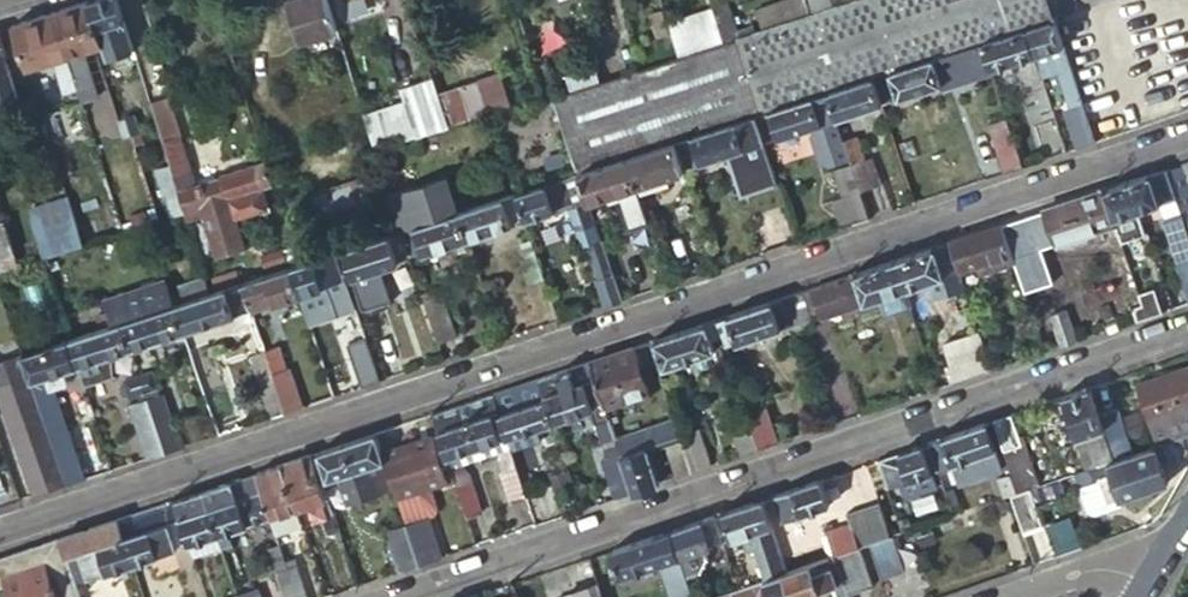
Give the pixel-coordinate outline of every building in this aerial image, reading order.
[(82,5),(97,49),(104,46),(108,60),(135,51),(118,0),(97,0),(82,5)] [(327,0),(298,0),(287,3),(300,43),(337,31),(327,0)] [(1000,0),(858,0),(840,6),(837,7),(818,13),(810,16),(787,23),(764,31),(757,33),(750,35),(745,37),(738,39),(763,115),(830,94),(863,83),(875,79),(984,44),(1011,35),(1000,0)] [(805,0),(784,0),(780,1),(787,23),(810,16),(805,0)] [(837,7),(835,0),(813,0),(818,13),(837,7)] [(1011,35),(1026,30),(1055,20),(1048,0),(1000,0),(1011,35)] [(764,31),(787,23),(780,1),(757,9),(764,31)] [(738,39),(745,37),(743,28),(737,30),(728,3),(711,8),(719,33),(723,44),(738,39)] [(82,5),(53,14),(78,89),(89,85),(82,63),(79,64),(76,55),(95,49),(97,49),(82,5)] [(719,33),(711,8),(666,22),(674,46),(679,58),(711,48),(723,44),(719,33)] [(669,48),(674,46),(666,22),(662,10),(650,14),(663,56),(671,53),(669,48)] [(53,14),(12,27),(26,71),(55,61),(66,93),(76,90),(78,89),(53,14)] [(1083,104),(1055,20),(1026,30),(1034,55),(1037,54),(1044,77),(1064,70),(1076,106),(1083,104)] [(750,35),(757,33),(754,24),(743,28),(745,37),(750,35)] [(1034,55),(1026,30),(1011,35),(984,44),(992,68),(1022,59),(1030,82),(1042,78),(1034,55)] [(992,68),(984,44),(875,79),(883,104),(943,85),(944,89),(994,73),(992,68)] [(665,63),(679,58),(674,46),(669,48),(671,53),(663,56),(665,63)] [(489,115),(491,114),(509,109),(498,75),(478,81),(489,115)] [(123,77),(106,83),(118,121),(128,117),(134,137),(138,147),(145,145),(123,77)] [(883,104),(875,79),(863,83),(830,94),(838,119),(883,104)] [(458,125),(489,115),(478,81),(436,94),(448,128),(458,125)] [(76,90),(66,93),(63,93),(74,128),(87,124),(76,90)] [(1038,125),(1055,119),(1053,114),(1046,90),(1028,96),(1038,125)] [(408,116),(415,138),(448,128),(436,94),(405,105),(408,116)] [(830,94),(763,115),(757,117),(765,142),(838,119),(830,94)] [(181,132),(171,104),(156,110),(165,137),(181,132)] [(1076,106),(1065,110),(1078,149),(1095,143),(1083,104),(1076,106)] [(387,123),(394,144),(415,138),(408,116),(387,123)] [(128,117),(118,121),(124,140),(134,137),(128,117)] [(684,169),(765,142),(757,117),(686,140),(676,144),(684,169)] [(1006,173),(1024,167),(1008,118),(991,124),(1006,173)] [(164,143),(171,165),(181,195),(199,189),(182,137),(164,143)] [(860,137),(845,142),(853,166),(862,191),(882,184),(873,158),(867,160),(860,137)] [(676,144),(669,146),(629,159),(640,194),(669,184),(666,176),(685,170),(684,169),(676,144)] [(613,203),(640,194),(629,159),(578,175),(587,202),(590,201),(610,194),(613,203)] [(263,189),(273,185),(266,163),(223,178),(224,180),(199,189),(181,195),(186,212),(221,202),(232,198),(263,189)] [(1165,169),(1176,202),(1187,198),(1187,184),(1181,164),(1165,169)] [(174,219),(187,215),(186,212),(181,195),(171,165),(158,170),(174,219)] [(779,184),(773,165),(761,168),(768,188),(779,184)] [(854,223),(871,218),(862,191),(853,166),(837,171),(845,197),(854,223)] [(1176,202),(1165,169),(1126,182),(1137,215),(1159,208),(1176,203),(1176,202)] [(574,204),(587,202),(578,175),(517,195),(525,219),(526,222),(569,208),(575,206),(574,204)] [(372,211),(361,177),(307,194),(318,229),(372,211)] [(1137,215),(1126,182),(1101,191),(1114,229),(1120,247),(1144,239),(1137,215)] [(269,207),(263,189),(232,198),(239,217),(269,207)] [(1114,229),(1101,191),(999,224),(1012,263),(1114,229)] [(153,194),(159,214),(167,211),(160,192),(153,194)] [(458,214),(467,241),(513,226),(512,223),(525,219),(517,195),(458,214)] [(845,197),(834,200),(844,227),(854,223),(845,197)] [(232,198),(221,202),(227,221),(239,217),(232,198)] [(41,243),(47,261),(85,248),(70,200),(41,210),(51,240),(41,243)] [(575,206),(569,208),(582,249),(587,247),(603,241),(590,201),(587,202),(574,204),(575,206)] [(41,210),(30,213),(41,243),(51,240),(41,210)] [(162,223),(170,221),(167,211),(159,214),(162,223)] [(153,215),(156,225),(162,223),(159,214),(153,215)] [(424,256),(467,241),(458,214),(427,224),(425,216),(406,222),(409,229),(402,232),(410,256),(423,252),(424,256)] [(1181,217),(1163,224),(1179,269),(1187,266),(1187,238),(1181,217)] [(15,254),(5,223),(0,225),(0,259),(15,254)] [(1012,263),(999,224),(947,242),(955,264),(958,275),(977,269),(986,266),(989,274),(1013,266),(1012,263)] [(402,232),(345,250),(354,278),(399,263),(398,260),(410,256),(402,232)] [(603,308),(622,302),(603,241),(587,247),(599,280),(595,281),(603,308)] [(955,264),(947,242),(893,260),(904,294),(930,285),(935,299),(963,290),(958,275),(955,264)] [(287,263),(282,249),(261,255),(267,271),(287,263)] [(339,315),(358,310),(352,292),(339,252),(290,268),(299,293),(309,325),(339,315)] [(20,269),(15,254),(0,259),(0,276),(20,269)] [(531,284),(545,279),(537,255),(522,259),(531,284)] [(904,294),(893,260),(842,277),(816,285),(828,319),(904,294)] [(980,277),(989,274),(986,266),(977,269),(980,277)] [(1179,269),(1187,295),(1187,266),(1179,269)] [(243,284),(252,309),(299,293),(290,268),(243,284)] [(180,286),(185,302),(213,294),(208,278),(180,286)] [(185,302),(175,306),(184,333),(237,316),(236,313),(246,310),(248,317),(254,316),(252,309),(243,284),(213,294),(185,302)] [(422,293),(439,343),(457,337),(440,288),(422,293)] [(811,327),(799,291),(780,297),(791,327),(793,333),(811,327)] [(1146,322),(1161,317),(1154,294),(1138,299),(1141,308),(1146,322)] [(791,327),(780,297),(714,320),(720,337),(723,346),(734,342),(735,345),(791,327)] [(175,306),(122,323),(132,350),(184,333),(175,306)] [(1136,325),(1146,322),(1141,308),(1131,311),(1136,325)] [(358,310),(339,315),(356,365),(374,359),(358,310)] [(1062,350),(1077,345),(1066,314),(1051,319),(1062,350)] [(720,337),(714,320),(651,341),(662,370),(713,353),(709,341),(720,337)] [(70,341),(79,368),(132,350),(122,323),(111,327),(70,341)] [(956,386),(992,374),(979,335),(943,346),(956,386)] [(67,485),(67,487),(85,481),(51,387),(68,383),(65,372),(79,368),(70,341),(23,357),(67,485)] [(287,414),(304,408),(292,374),(289,375),(279,344),(265,348),(266,353),(287,414)] [(647,393),(632,347),(588,362),(603,407),(647,393)] [(253,358),(273,419),(287,414),(266,353),(253,358)] [(0,364),(0,393),(35,495),(67,485),(23,357),(0,364)] [(632,496),(615,443),(609,427),(603,407),(588,362),(536,379),(552,427),(592,413),(608,460),(601,462),(615,502),(632,496)] [(1136,387),(1149,425),(1158,448),(1187,438),(1187,370),(1136,387)] [(152,371),(140,375),(167,454),(183,449),(164,393),(160,395),(152,371)] [(167,454),(140,375),(125,380),(132,399),(139,396),(141,402),(133,404),(151,459),(167,454)] [(507,442),(552,427),(536,379),(508,388),(515,409),(498,415),(507,442)] [(515,409),(508,388),(491,394),(498,415),(515,409)] [(1099,417),(1090,391),(1063,401),(1088,472),(1115,463),(1099,417)] [(498,415),(491,394),(461,404),(477,452),(507,442),(498,415)] [(447,462),(477,452),(461,404),(432,414),(438,435),(447,462)] [(1115,463),(1134,457),(1118,411),(1099,417),(1115,463)] [(760,453),(777,447),(766,416),(749,422),(760,453)] [(609,427),(615,443),(641,434),(635,418),(609,427)] [(994,424),(1005,455),(1023,449),(1012,418),(994,424)] [(740,460),(760,453),(749,422),(730,429),(740,460)] [(641,434),(615,443),(632,496),(659,487),(648,455),(664,449),(680,443),(679,440),(673,424),(641,434)] [(1003,473),(987,426),(930,446),(936,462),(950,457),(960,488),(1003,473)] [(393,491),(374,433),(309,455),(319,485),(337,479),(341,492),(360,501),(393,491)] [(692,476),(711,469),(699,434),(679,440),(680,443),(692,476)] [(454,481),(451,471),(447,462),(438,435),(384,452),(399,499),(429,489),(454,481)] [(510,452),(507,442),(477,452),(480,462),(500,455),(510,452)] [(675,481),(692,476),(680,443),(664,449),(675,481)] [(933,476),(924,448),(879,463),(889,491),(903,486),(908,501),(925,495),(920,480),(933,476)] [(1019,496),(1033,491),(1037,489),(1023,449),(1005,455),(1012,476),(1019,496)] [(1168,485),(1156,449),(1134,457),(1115,463),(1088,472),(1076,476),(1087,512),(1098,517),(1123,508),(1121,501),(1168,485)] [(480,462),(477,452),(447,462),(451,471),(460,468),(480,462)] [(526,500),(510,452),(500,455),(497,469),(510,506),(526,500)] [(319,485),(309,455),(281,465),(297,511),(325,501),(319,485)] [(297,511),(281,465),(256,473),(271,520),(297,511)] [(468,479),(460,468),(451,471),(454,481),(467,521),(481,516),(468,479)] [(271,520),(256,473),(229,482),(235,500),(238,499),(247,528),(269,520),(271,520)] [(1006,501),(1013,497),(1019,496),(1012,476),(999,480),(1006,501)] [(235,500),(229,482),(212,488),(202,491),(218,537),(230,533),(247,528),(238,499),(235,500)] [(826,493),(822,482),(774,499),(783,526),(832,509),(829,502),(842,497),(838,488),(826,493)] [(438,516),(429,489),(399,499),(409,530),(428,524),(427,521),(434,519),(438,516)] [(218,537),(202,491),(173,501),(180,524),(188,547),(218,537)] [(1013,497),(1026,533),(1045,527),(1033,491),(1019,496),(1013,497)] [(180,524),(173,501),(118,519),(134,568),(158,560),(157,557),(188,547),(180,524)] [(785,575),(789,574),(765,502),(723,516),(733,544),(744,540),(750,558),(762,554),(771,580),(785,575)] [(872,545),(895,538),(883,503),(849,515),(853,527),(861,549),(872,545)] [(303,529),(297,511),(271,520),(269,520),(275,538),(303,529)] [(721,536),(716,518),(672,533),(681,559),(696,555),(711,549),(708,541),(721,536)] [(1048,526),(1057,552),(1080,544),(1071,518),(1048,526)] [(134,568),(118,519),(79,532),(87,553),(80,556),(89,580),(109,573),(111,576),(134,568)] [(419,569),(440,561),(428,524),(409,530),(406,531),(419,569)] [(861,549),(853,527),(829,535),(837,557),(839,557),(861,549)] [(399,575),(419,569),(406,531),(386,538),(399,575)] [(87,553),(79,532),(59,539),(75,585),(89,580),(80,556),(87,553)] [(230,533),(218,537),(222,548),(234,545),(230,533)] [(681,559),(672,533),(611,554),(621,581),(661,567),(670,593),(677,591),(679,596),(695,596),(681,559)] [(222,548),(218,537),(188,547),(192,558),(222,548)] [(872,545),(883,576),(906,569),(895,538),(872,545)] [(59,539),(0,558),(0,588),(6,586),(10,596),(79,596),(75,585),(59,539)] [(715,561),(711,549),(696,555),(699,566),(715,561)] [(286,573),(284,566),(279,552),(269,556),(276,577),(286,573)] [(840,560),(853,596),(874,588),(862,552),(840,560)] [(853,596),(840,560),(839,557),(837,557),(819,563),(789,574),(785,575),(793,596),(807,596),(837,587),(841,596),(853,596)] [(294,562),(284,566),(286,573),(276,577),(282,596),(305,596),(294,562)] [(785,575),(771,580),(746,588),(738,591),(732,593),(734,596),(793,596),(785,575)] [(734,580),(736,586),(745,583),(742,576),(734,580)] [(738,591),(746,588),(745,583),(736,586),(738,591)] [(599,586),(568,596),(603,596),(599,586)]
